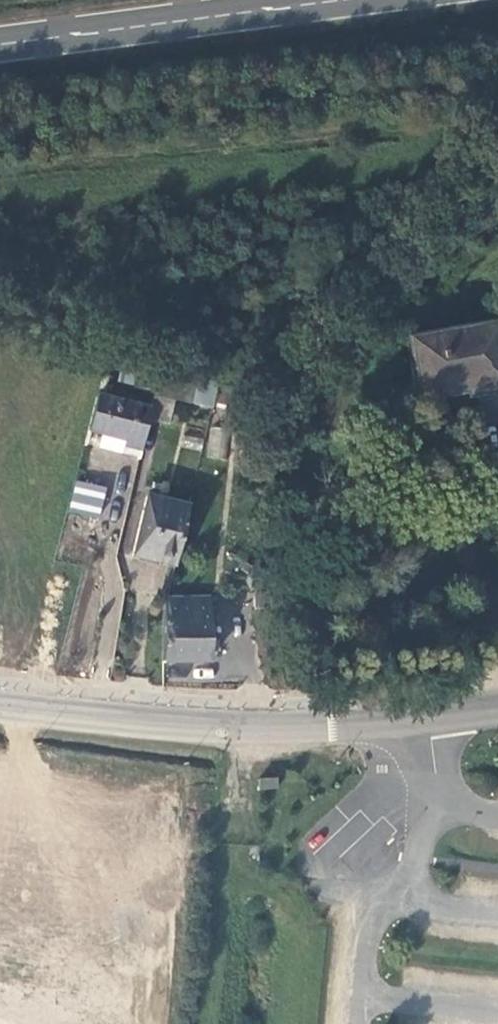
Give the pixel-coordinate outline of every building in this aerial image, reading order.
[(410,338),(419,388),(497,377),(497,350),(493,324),(410,338)] [(156,362),(107,345),(101,372),(130,379),(131,383),(151,389),(156,362)] [(215,386),(215,380),(156,362),(151,389),(169,394),(211,407),(212,399),(215,386)] [(375,372),(378,384),(385,383),(384,371),(375,372)] [(246,397),(215,386),(212,399),(241,408),(246,397)] [(147,407),(146,413),(165,417),(169,394),(151,389),(147,407)] [(82,440),(136,455),(146,413),(147,407),(94,394),(82,440)] [(72,480),(64,510),(95,518),(102,488),(72,480)] [(174,563),(188,503),(145,495),(132,552),(174,563)] [(162,612),(160,655),(206,656),(208,595),(167,595),(162,612)]
